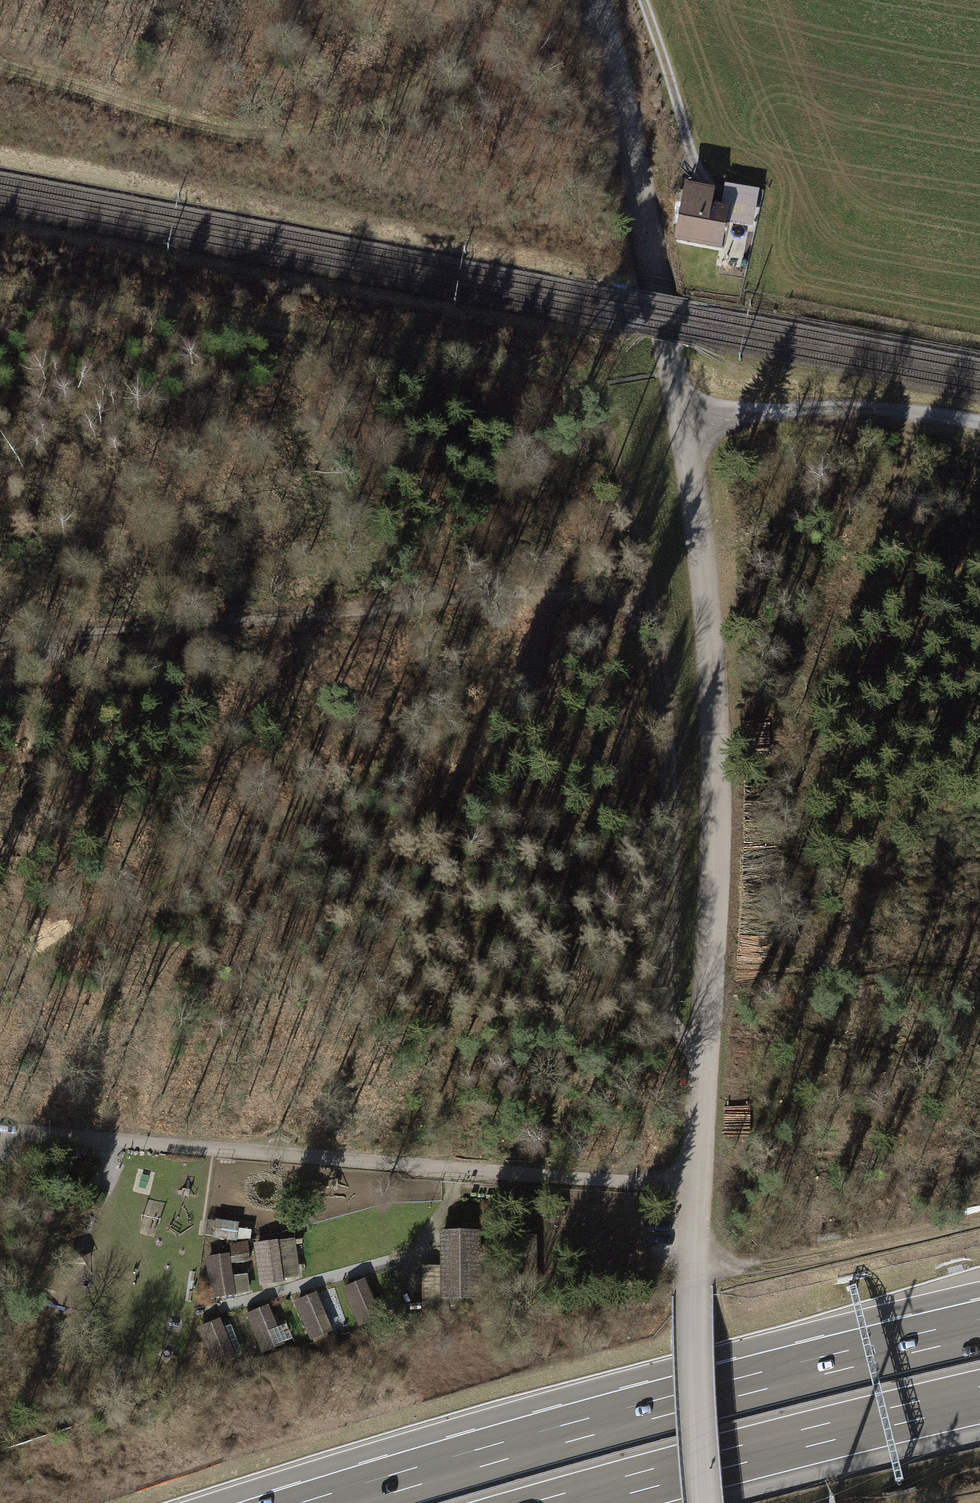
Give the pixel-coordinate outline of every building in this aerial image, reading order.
[(715,196),(684,190),(674,245),(723,254),(727,228),(754,233),(761,194),(726,187),(721,210),(713,209),(715,196)] [(88,1172),(78,1171),(77,1180),(87,1182),(88,1172)] [(238,1225),(217,1222),(214,1238),(236,1241),(238,1225)] [(479,1298),(477,1234),(439,1235),(441,1300),(479,1298)] [(259,1285),(284,1282),(284,1279),(301,1276),(295,1237),(253,1242),(259,1285)] [(211,1298),(236,1294),(229,1253),(205,1256),(211,1298)] [(384,1317),(367,1276),(342,1287),(359,1327),(384,1317)] [(333,1329),(316,1291),(293,1301),(310,1340),(333,1329)] [(282,1344),(267,1309),(248,1316),(262,1352),(282,1344)] [(213,1367),(236,1356),(220,1317),(197,1327),(213,1367)]
